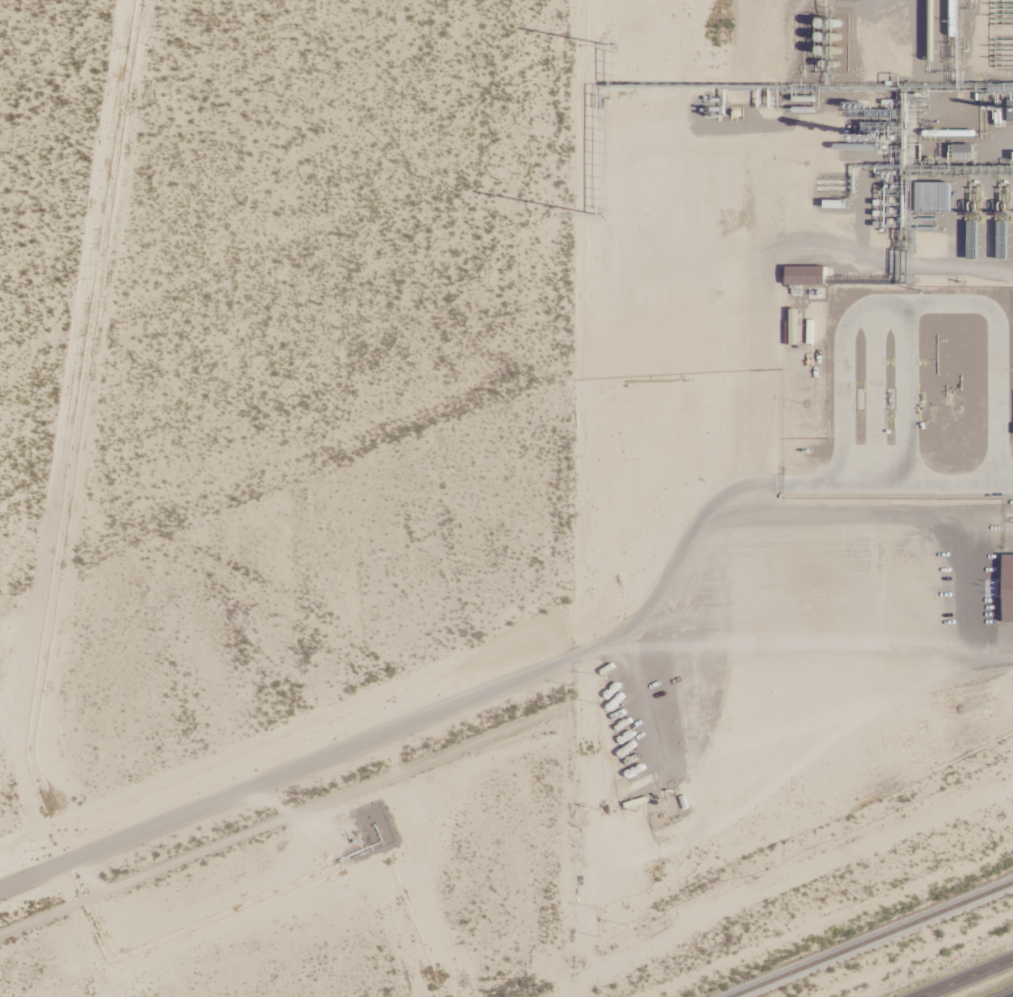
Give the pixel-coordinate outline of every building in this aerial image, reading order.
[(976,162),(975,145),(954,146),(955,162),(976,162)] [(918,183),(918,210),(952,212),(953,184),(918,183)] [(827,268),(788,267),(788,285),(826,286),(827,268)]
